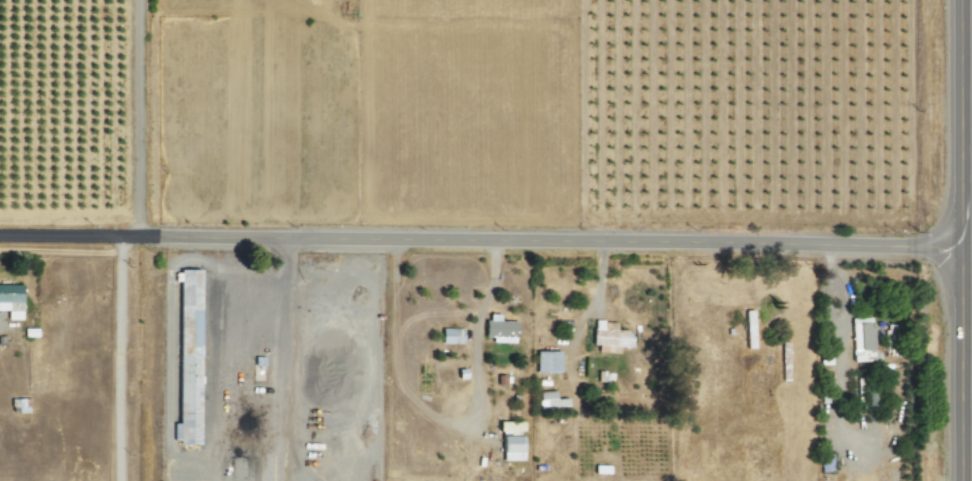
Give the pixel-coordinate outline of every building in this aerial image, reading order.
[(195,445),(198,271),(176,270),(174,425),(170,425),(170,444),(195,445)] [(0,286),(0,312),(4,312),(4,321),(19,320),(19,285),(0,286)] [(751,327),(750,311),(742,311),(742,320),(745,320),(745,327),(751,327)] [(482,341),(512,342),(513,322),(497,321),(497,315),(483,315),(482,341)] [(849,319),(850,362),(871,362),(870,318),(849,319)] [(594,353),(616,354),(616,347),(628,348),(628,333),(613,332),(613,323),(590,321),(589,346),(595,346),(594,353)] [(439,344),(460,344),(460,328),(438,329),(439,344)] [(557,352),(533,352),(533,373),(557,373),(557,352)] [(552,400),(552,391),(535,392),(535,409),(564,408),(564,399),(552,400)] [(519,422),(495,422),(495,435),(519,434),(519,422)] [(520,461),(520,436),(499,437),(499,461),(520,461)]
